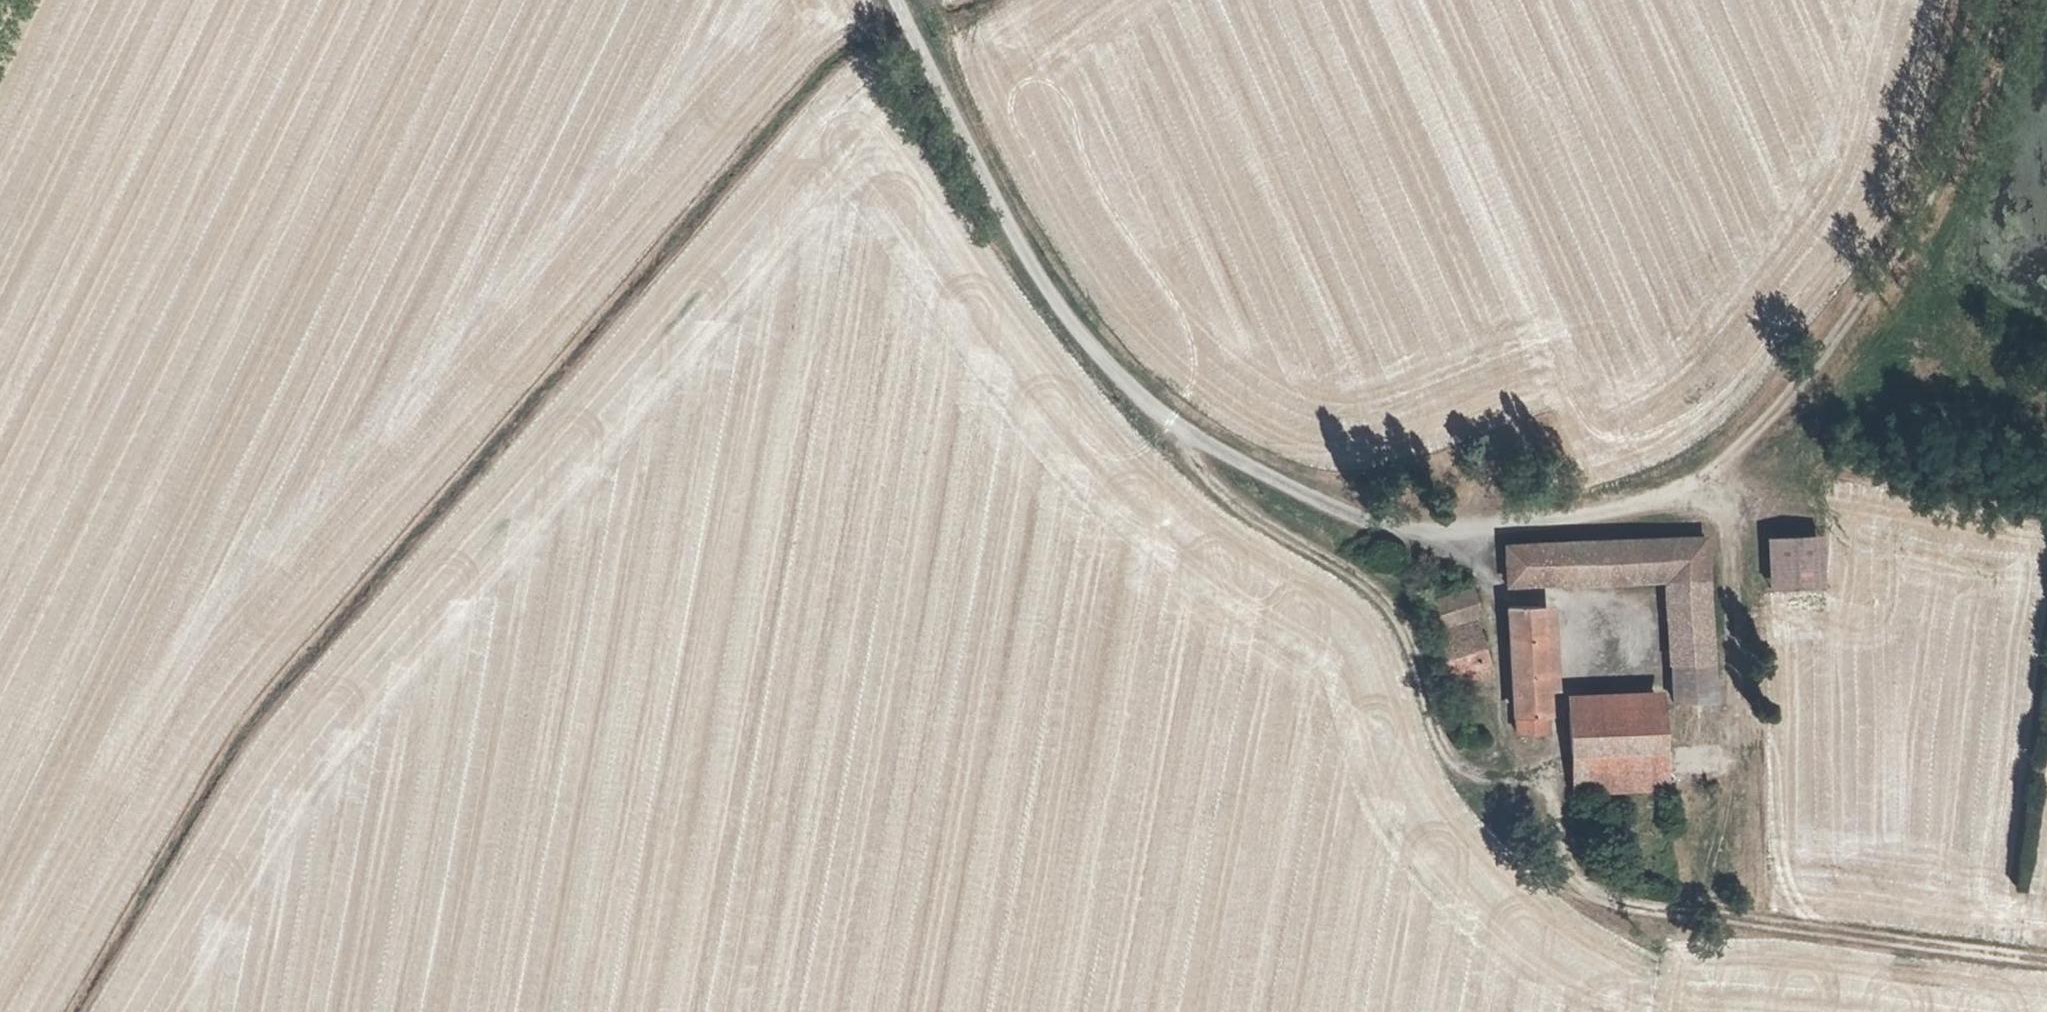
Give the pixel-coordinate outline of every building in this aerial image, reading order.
[(1205,374),(1199,383),(1210,390),(1216,380),(1205,374)] [(1513,532),(1515,563),(1670,562),(1674,682),(1719,681),(1718,568),(1718,515),(1603,521),(1513,532)] [(1832,522),(1784,522),(1782,568),(1832,567),(1832,522)] [(1490,573),(1446,575),(1457,673),(1495,672),(1486,595),(1493,594),(1490,573)] [(1549,589),(1518,591),(1523,697),(1555,695),(1549,589)] [(1666,702),(1664,674),(1574,676),(1576,771),(1668,768),(1666,702)]
